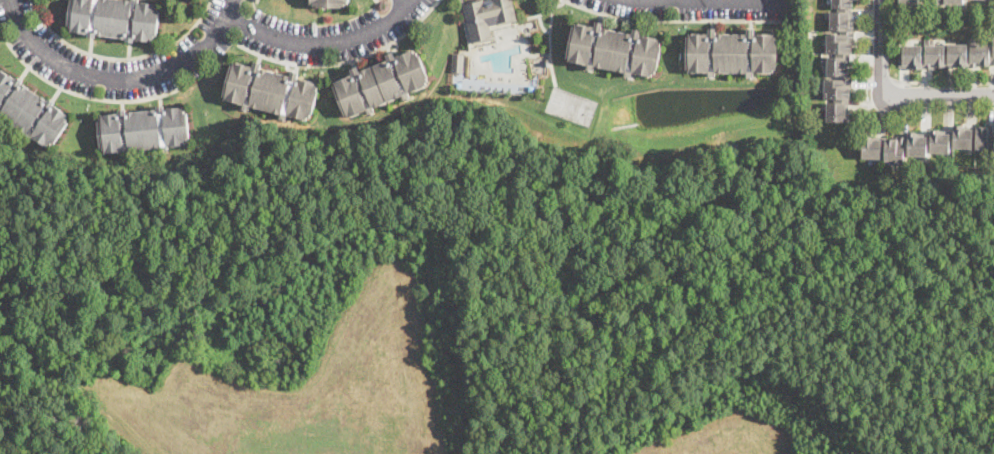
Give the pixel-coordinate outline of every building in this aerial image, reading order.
[(132,1),(132,0),(139,0),(139,2),(156,4),(155,8),(158,8),(157,11),(160,12),(157,36),(154,36),(154,39),(151,39),(151,43),(134,41),(134,43),(126,42),(126,39),(95,35),(95,38),(88,38),(88,33),(71,31),(71,29),(70,29),(70,26),(68,25),(71,0),(73,0),(124,0),(132,1)] [(310,4),(310,0),(349,0),(349,3),(345,3),(345,6),(341,6),(341,9),(317,8),(317,6),(313,6),(314,4),(310,4)] [(463,3),(478,0),(483,0),(483,1),(486,0),(512,0),(517,21),(498,26),(497,25),(490,26),(493,40),(473,44),(463,3)] [(832,8),(832,0),(852,0),(852,23),(853,23),(853,30),(855,30),(855,44),(852,44),(852,66),(847,66),(847,76),(852,76),(852,88),(850,88),(850,123),(826,123),(826,102),(841,102),(841,99),(824,99),(824,80),(839,80),(839,77),(827,77),(827,66),(821,66),(821,56),(838,56),(838,54),(827,54),(827,35),(840,35),(840,31),(829,31),(829,11),(840,11),(840,8),(832,8)] [(602,24),(601,29),(632,35),(633,29),(640,31),(639,36),(658,40),(658,43),(660,43),(660,47),(662,48),(657,71),(655,71),(655,74),(653,74),(652,77),(633,73),(632,78),(625,77),(626,72),(595,66),(594,71),(588,70),(589,65),(569,61),(569,58),(567,58),(573,27),(575,27),(576,25),(595,28),(596,23),(602,24)] [(754,29),(754,35),(774,35),(774,38),(776,38),(776,41),(777,41),(778,66),(776,66),(776,69),(773,70),(773,73),(754,73),(754,78),(747,78),(747,73),(716,73),(716,77),(709,77),(709,72),(689,73),(689,69),(687,69),(686,38),(689,38),(689,35),(709,34),(709,29),(716,29),(716,35),(747,34),(747,29),(754,29)] [(993,38),(993,66),(989,66),(989,63),(978,63),(979,68),(972,68),(966,68),(966,65),(933,65),(933,69),(921,69),(921,67),(898,67),(898,53),(903,53),(903,46),(921,46),(922,54),(925,54),(925,39),(934,39),(934,45),(945,45),(945,53),(948,53),(948,44),(967,44),(967,54),(970,54),(970,38),(980,38),(980,44),(989,44),(989,52),(993,52),(993,38)] [(413,51),(414,54),(416,53),(418,56),(419,56),(428,78),(427,78),(429,82),(426,82),(427,85),(409,93),(411,97),(405,100),(403,96),(374,108),(376,112),(369,115),(367,110),(349,118),(348,115),(346,116),(344,112),(343,113),(332,87),(336,86),(334,82),(353,75),(351,70),(357,67),(359,72),(388,60),(386,55),(392,53),(395,58),(413,51)] [(464,55),(464,73),(452,73),(452,54),(464,55)] [(261,64),(259,69),(290,76),(291,71),(298,73),(297,78),(316,82),(316,86),(318,87),(317,91),(318,91),(313,115),(311,114),(311,118),(308,117),(307,120),(288,116),(287,120),(281,119),(282,114),(250,107),(250,110),(243,109),(244,104),(225,100),(226,96),(223,95),(230,65),(233,66),(234,64),(252,68),(254,62),(261,64)] [(1,116),(0,116),(0,71),(1,70),(15,79),(16,77),(22,81),(21,83),(47,101),(48,98),(55,103),(53,105),(68,116),(66,118),(68,118),(66,121),(68,123),(54,144),(52,143),(50,145),(49,144),(47,147),(33,137),(31,139),(26,136),(27,133),(1,116)] [(164,106),(164,109),(182,107),(182,110),(184,110),(184,113),(187,113),(190,138),(187,138),(187,142),(186,142),(186,145),(168,147),(168,149),(162,150),(162,148),(130,151),(130,153),(123,154),(123,151),(105,153),(105,150),(103,151),(103,148),(100,148),(98,122),(100,122),(99,119),(102,119),(101,116),(119,114),(119,110),(126,110),(126,113),(157,110),(157,107),(164,106)] [(989,125),(993,125),(993,153),(976,152),(976,142),(972,142),(972,148),(948,147),(948,154),(930,153),(930,148),(926,148),(925,157),(908,156),(908,153),(904,152),(903,165),(883,164),(884,158),(861,157),(863,135),(871,135),(870,140),(896,141),(896,136),(907,137),(908,132),(917,132),(917,136),(930,137),(930,129),(939,130),(939,133),(953,134),(954,124),(962,125),(962,129),(976,130),(976,126),(989,127),(989,125)]
